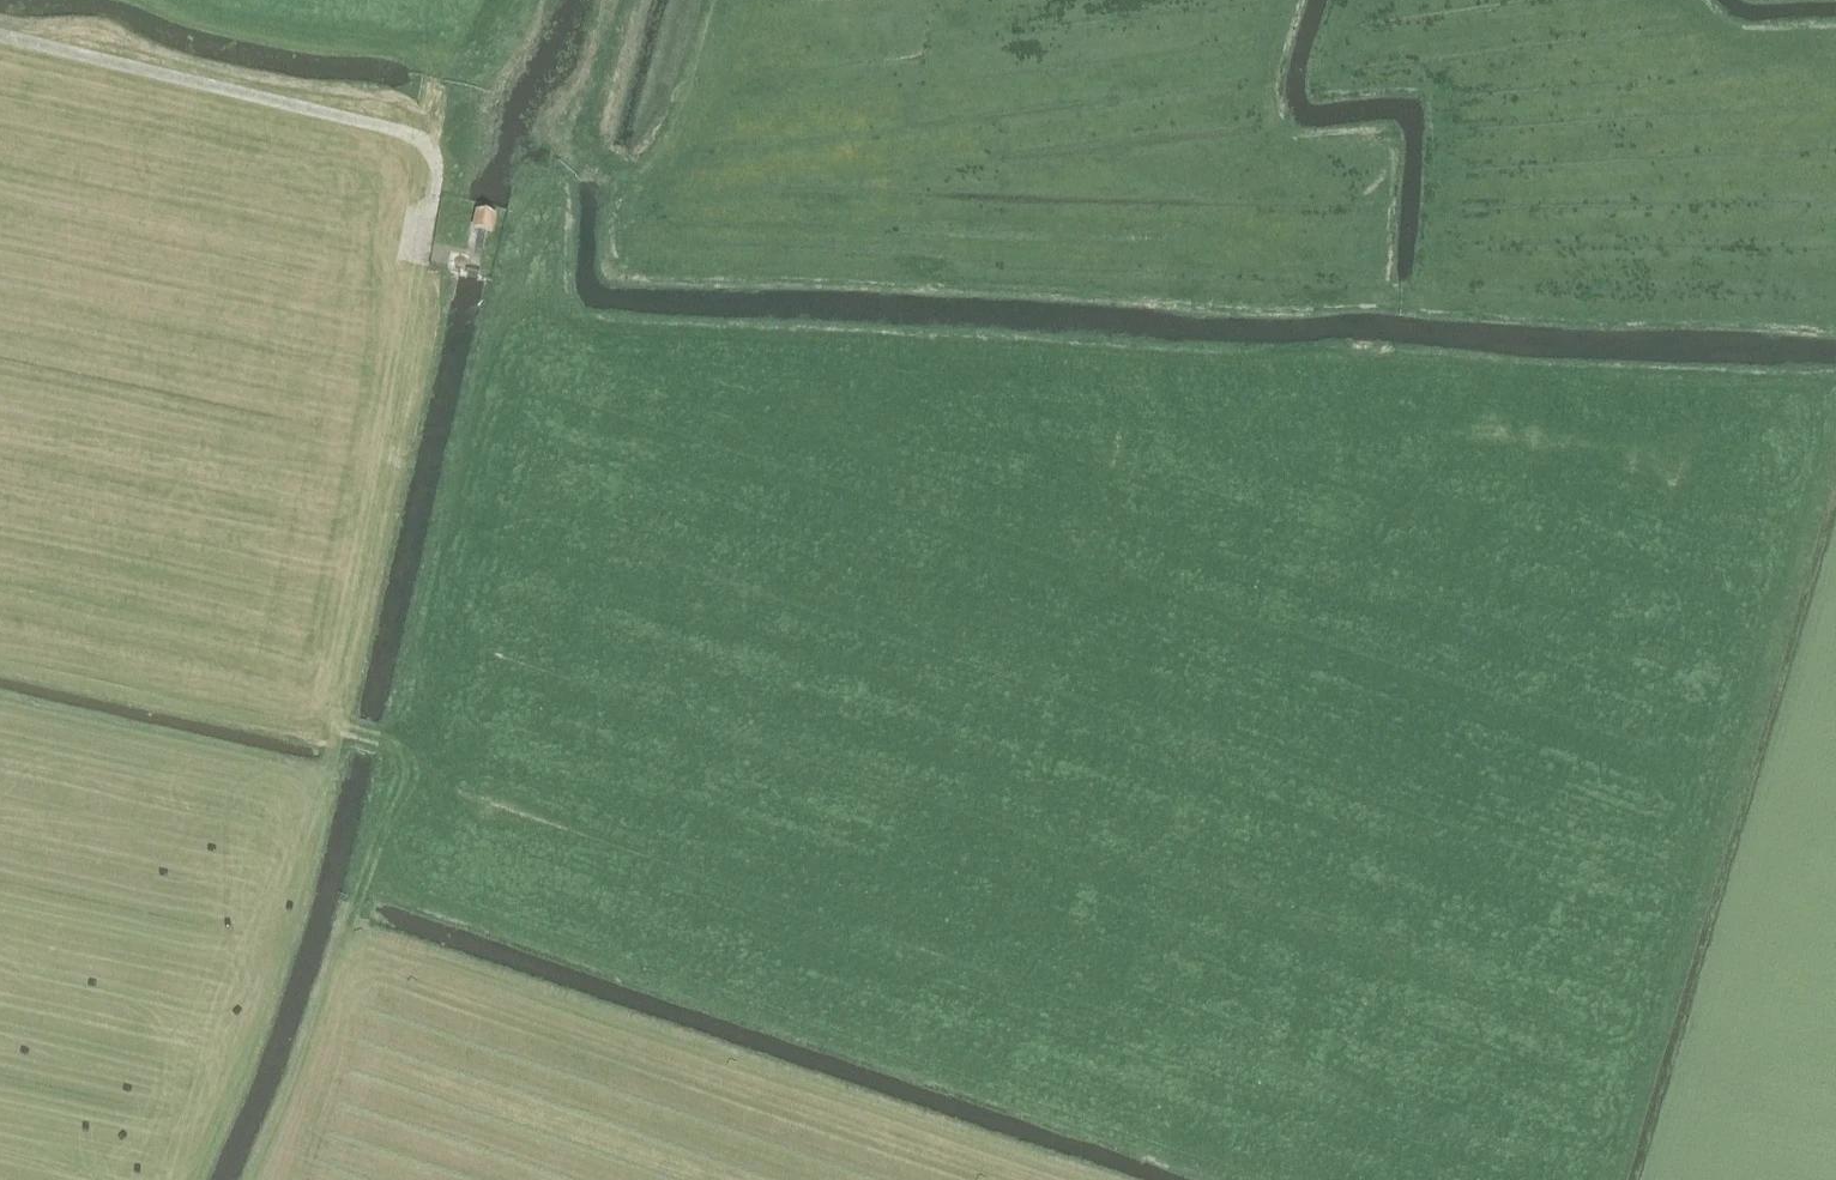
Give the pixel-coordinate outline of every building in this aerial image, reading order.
[(494,234),(498,215),(476,211),(472,230),(494,234)]
